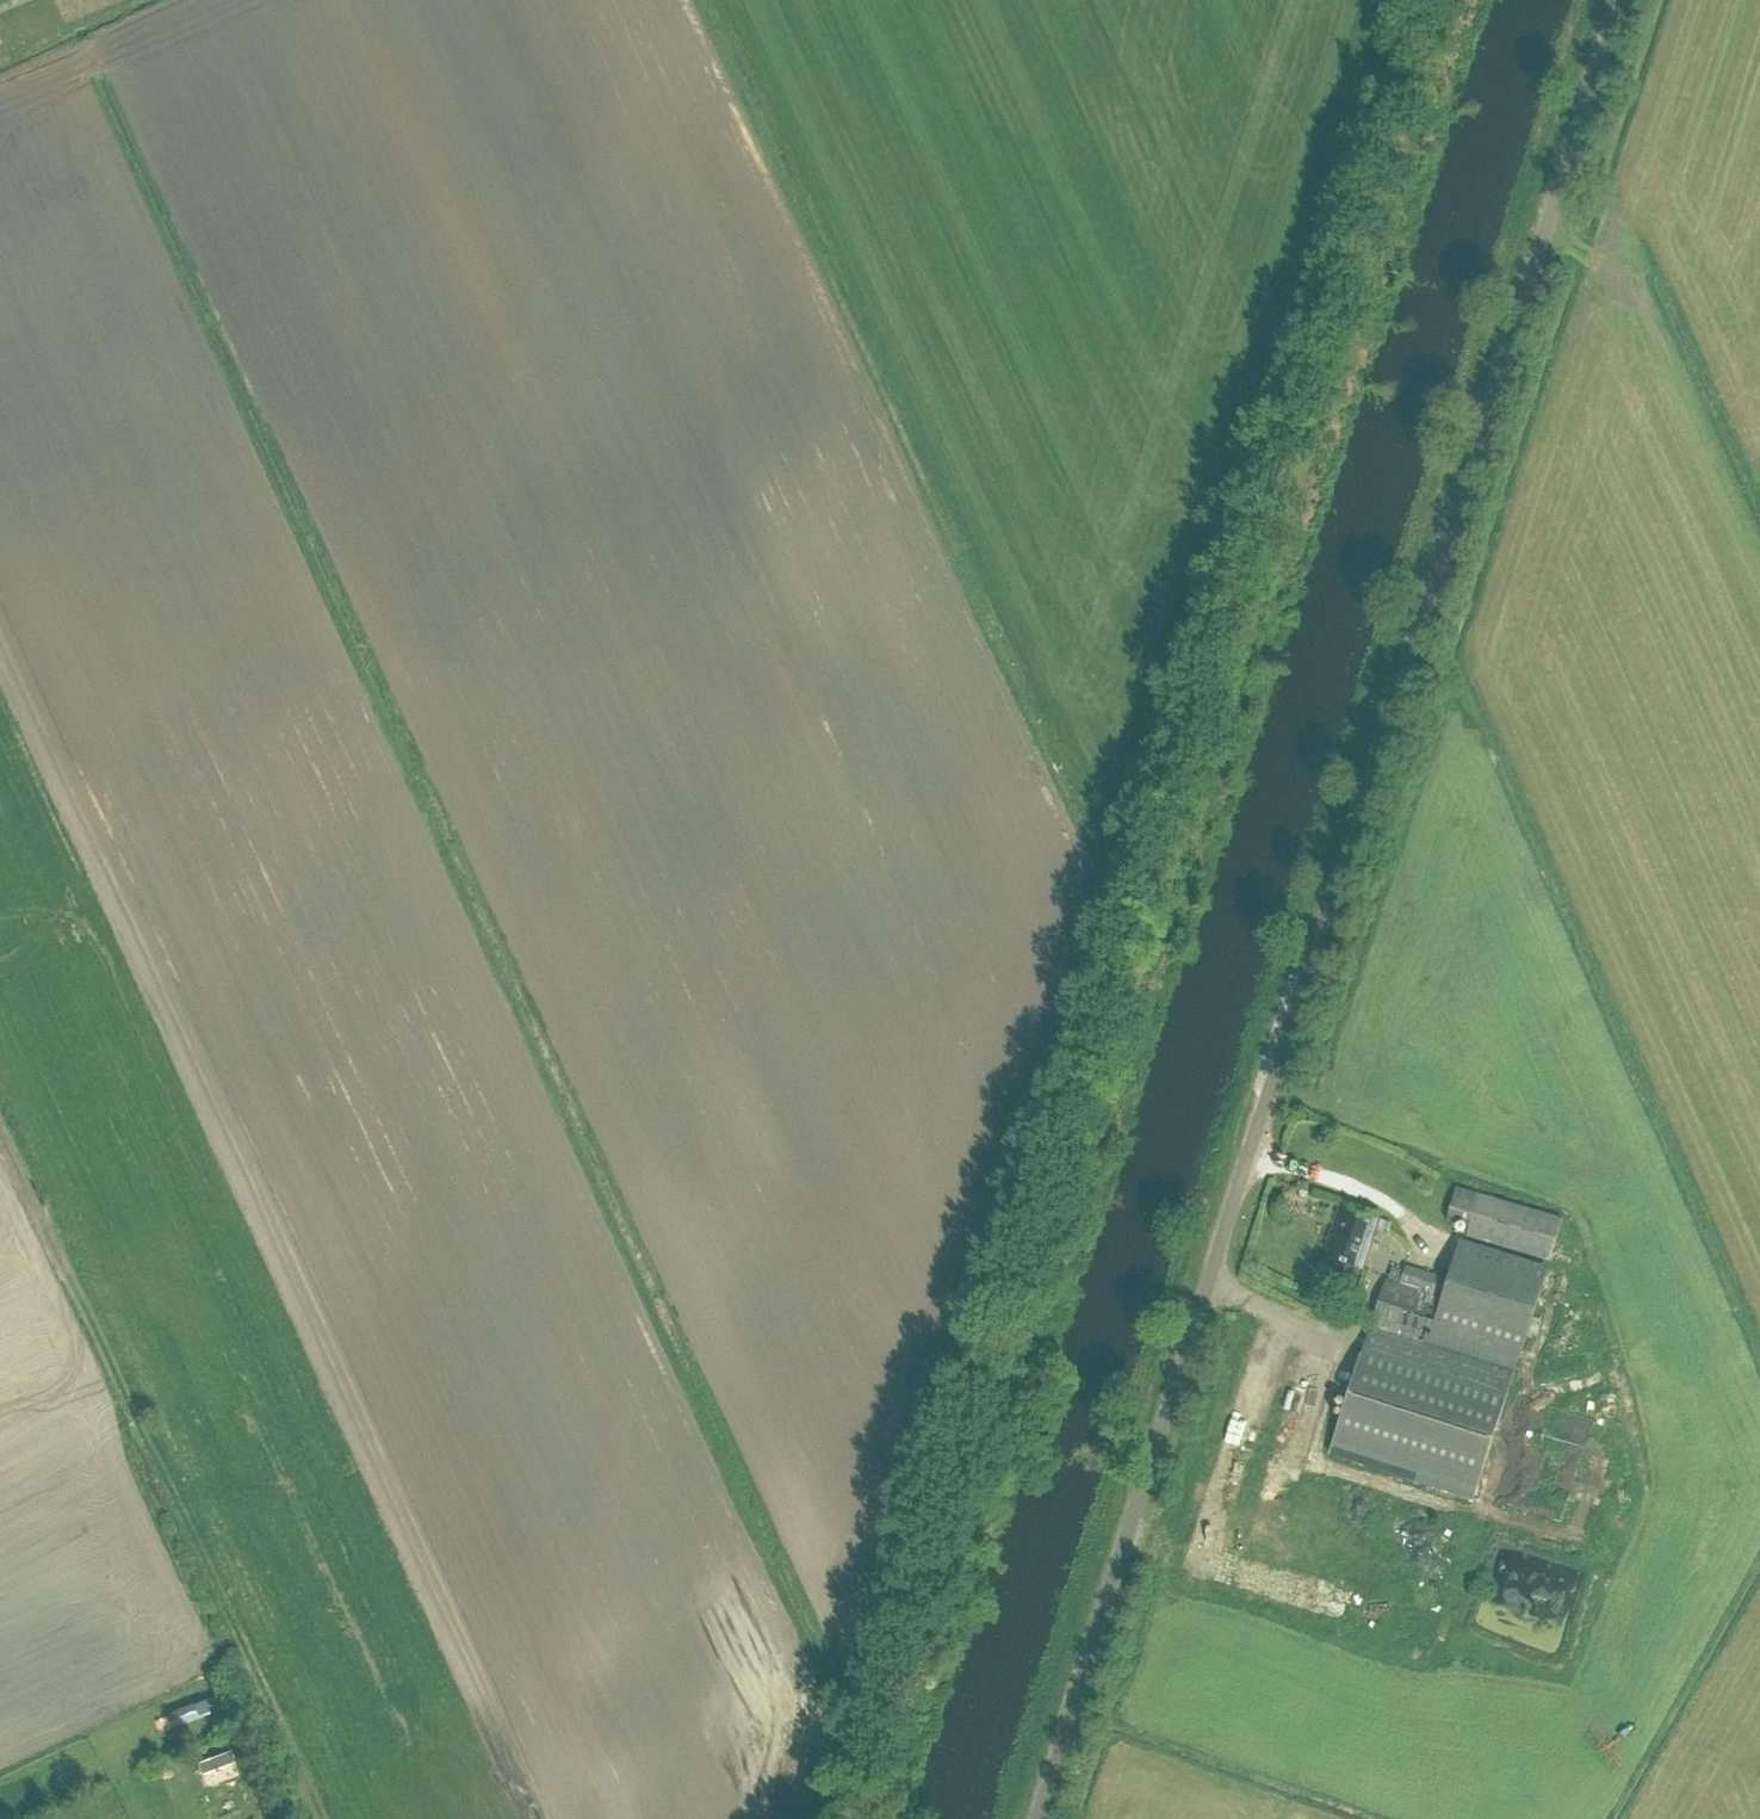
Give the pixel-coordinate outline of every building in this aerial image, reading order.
[(1551,1264),(1563,1221),(1457,1190),(1448,1222),(1469,1228),(1466,1239),(1551,1264)] [(1364,1270),(1381,1216),(1340,1203),(1323,1257),(1364,1270)] [(1474,1504),(1548,1277),(1459,1247),(1449,1280),(1407,1266),(1403,1277),(1390,1273),(1329,1457),(1474,1504)] [(1289,1282),(1304,1276),(1298,1260),(1283,1265),(1289,1282)] [(1555,1487),(1571,1451),(1512,1426),(1497,1462),(1555,1487)]
